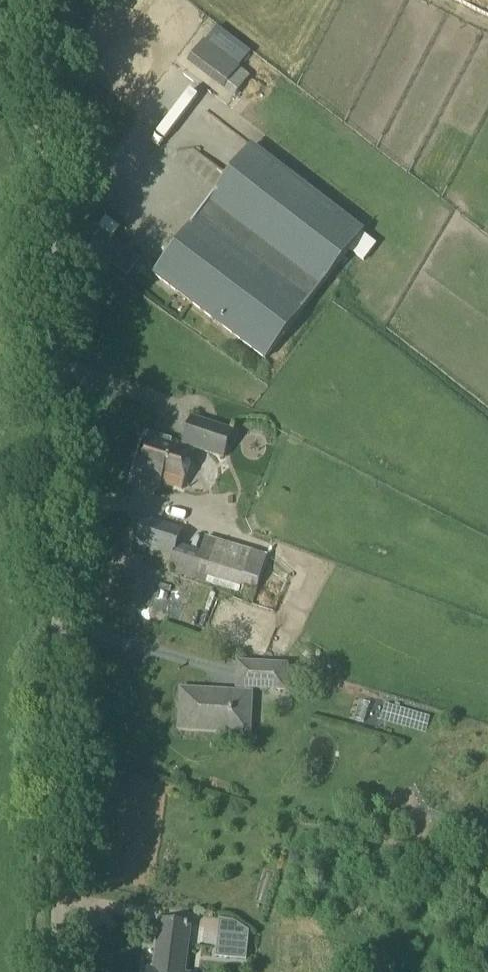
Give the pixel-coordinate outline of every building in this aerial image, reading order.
[(251,75),(240,68),(241,67),(205,40),(188,63),(223,91),(224,90),(234,98),(251,75)] [(251,146),(211,199),(153,275),(266,360),(364,231),(251,146)] [(140,261),(112,239),(98,228),(94,226),(80,244),(127,279),(140,261)] [(352,256),(372,272),(388,252),(368,236),(352,256)] [(183,443),(195,447),(223,456),(232,430),(191,417),(183,443)] [(181,489),(195,447),(183,443),(148,432),(132,478),(159,487),(161,483),(181,489)] [(150,550),(171,557),(170,562),(170,563),(169,566),(255,593),(268,555),(205,536),(201,550),(178,544),(182,529),(143,516),(134,546),(150,550)] [(148,556),(170,563),(170,562),(171,557),(150,550),(148,556)] [(137,574),(142,557),(129,553),(124,570),(137,574)] [(180,690),(178,730),(217,732),(217,736),(248,738),(251,694),(250,694),(250,689),(285,690),(286,666),(238,664),(236,693),(180,690)] [(190,925),(160,921),(154,971),(148,970),(148,971),(184,971),(190,925)] [(235,960),(246,961),(248,940),(238,939),(217,937),(216,948),(236,950),(235,960)]
